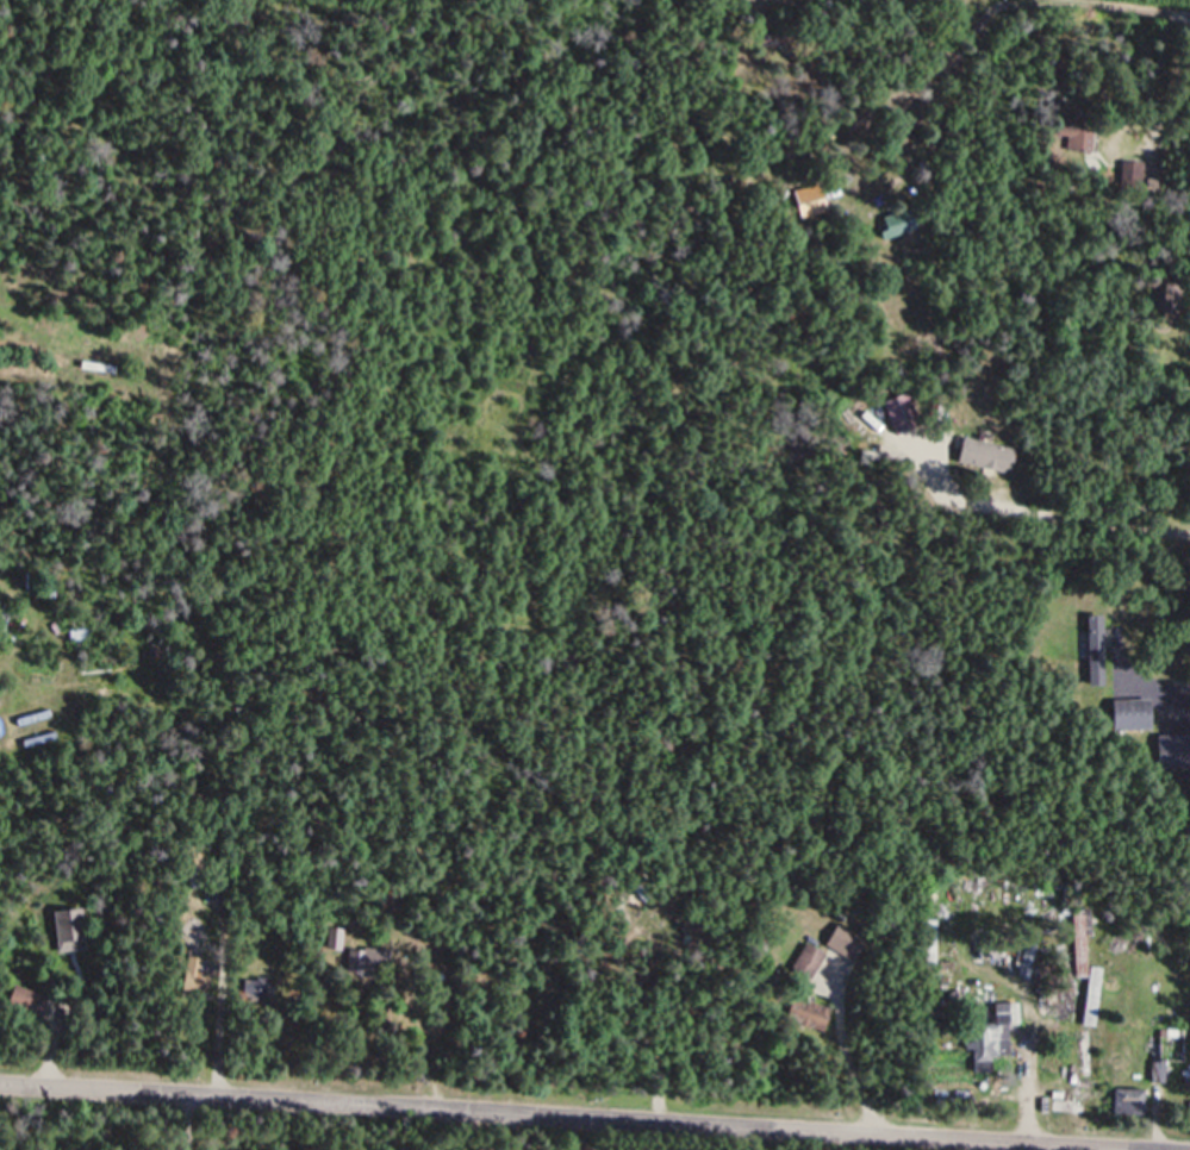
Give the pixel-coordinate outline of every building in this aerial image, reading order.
[(1058,126),(1058,151),(1095,151),(1095,126),(1058,126)] [(882,220),(889,239),(919,228),(911,208),(882,220)] [(899,433),(918,424),(904,393),(884,403),(899,433)] [(1014,475),(1020,451),(963,437),(957,462),(1014,475)] [(1088,686),(1105,686),(1105,615),(1088,615),(1088,686)] [(1155,730),(1155,699),(1114,699),(1114,730),(1155,730)] [(1161,769),(1189,769),(1189,735),(1161,735),(1161,769)] [(86,949),(81,907),(52,911),(57,953),(86,949)] [(1089,911),(1075,911),(1075,976),(1089,976),(1089,911)] [(826,945),(856,961),(867,939),(837,923),(826,945)] [(327,949),(345,951),(347,929),(329,928),(327,949)] [(792,968),(812,980),(827,955),(807,943),(792,968)] [(48,999),(14,983),(5,1003),(39,1019),(48,999)] [(787,1024),(829,1031),(833,1006),(791,1000),(787,1024)] [(1037,1008),(1021,1009),(1021,1003),(994,1004),(994,1023),(973,1024),(974,1062),(1005,1061),(1004,1025),(1023,1024),(1024,1066),(1039,1066),(1037,1008)] [(1188,1029),(1160,1029),(1160,1061),(1188,1061),(1188,1029)] [(1111,1088),(1111,1112),(1146,1112),(1146,1088),(1111,1088)]
